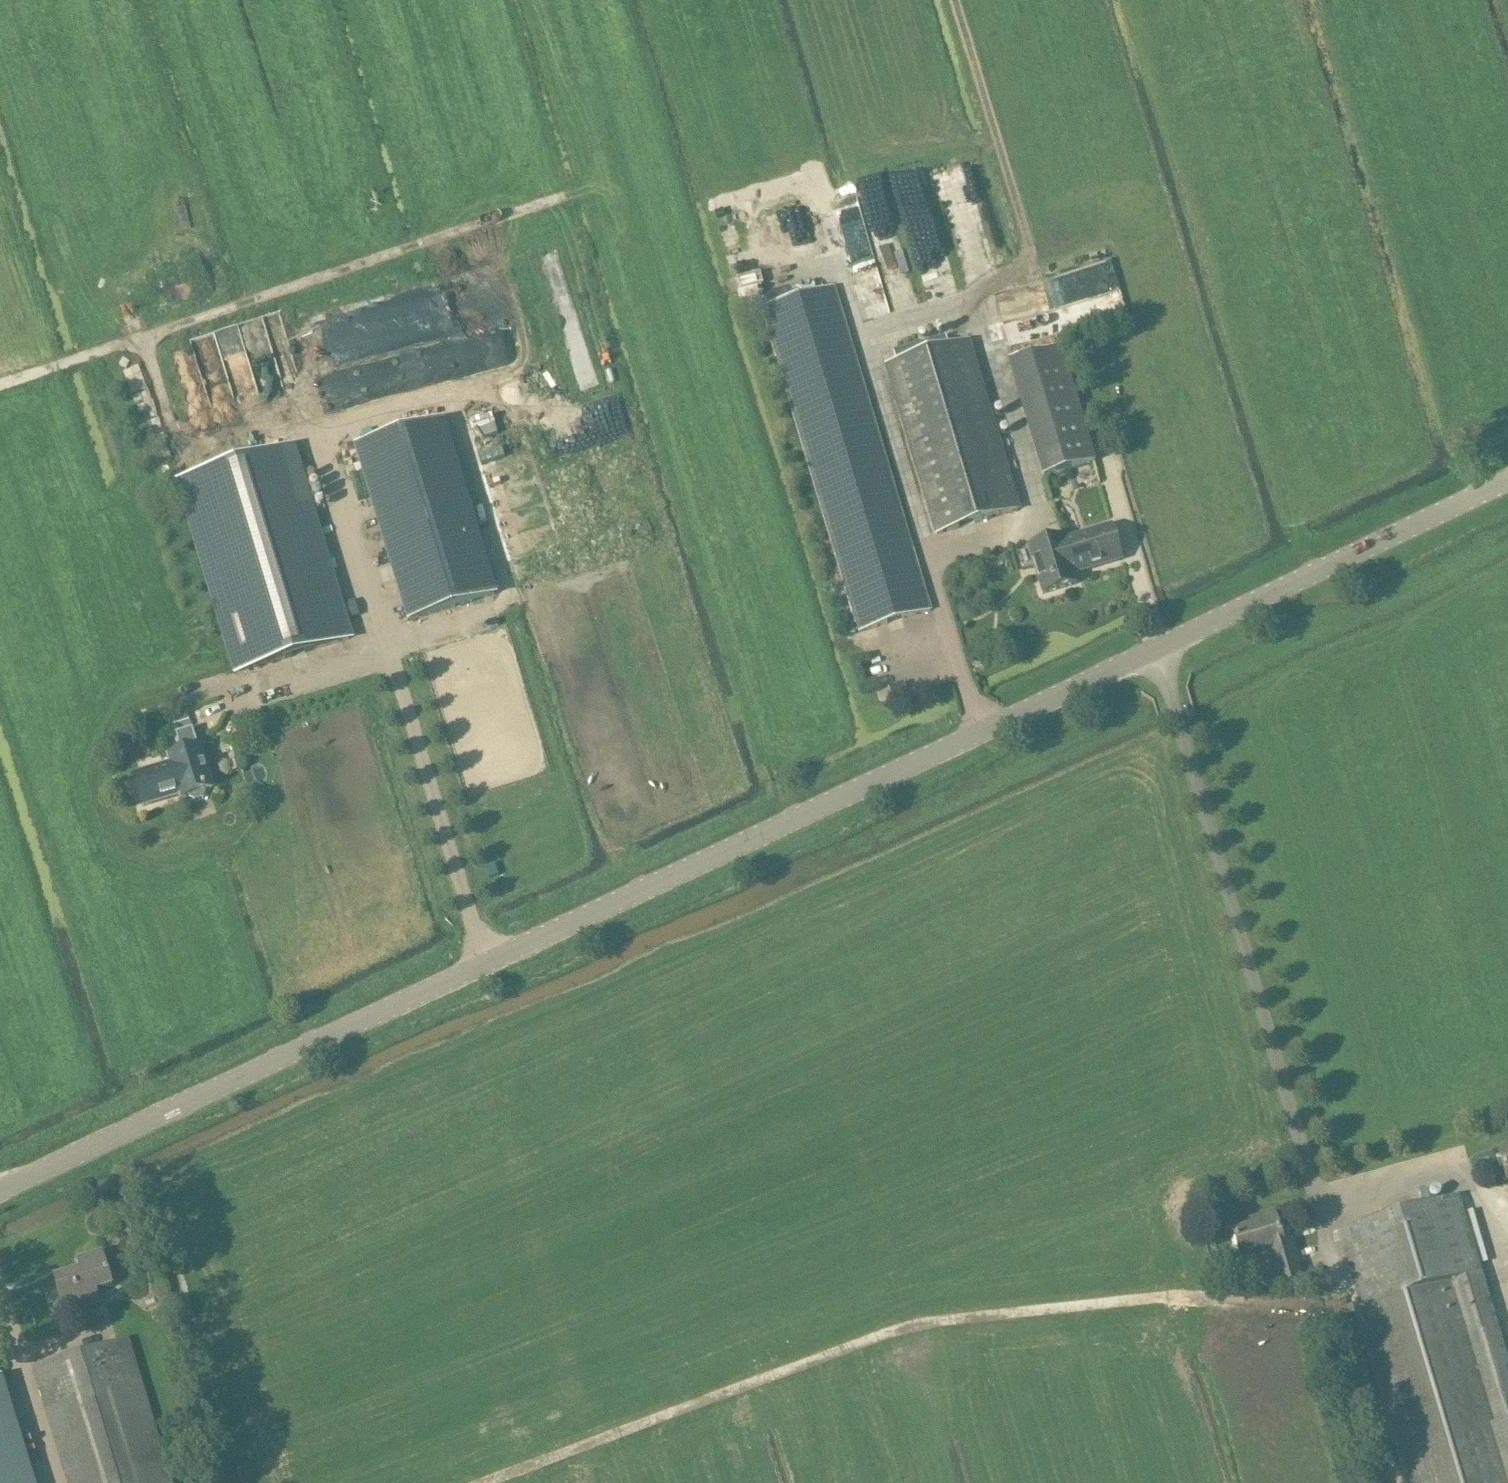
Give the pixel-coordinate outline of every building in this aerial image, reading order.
[(859,632),(931,611),(834,287),(762,308),(859,632)] [(937,535),(1018,510),(968,342),(887,366),(937,535)] [(1049,476),(1095,462),(1060,347),(1015,361),(1049,476)] [(410,621),(494,595),(441,421),(357,447),(410,621)] [(233,675),(354,638),(296,445),(174,481),(233,675)] [(1073,574),(1121,560),(1111,527),(1064,541),(1063,538),(1029,548),(1043,594),(1076,584),(1073,574)] [(363,622),(357,605),(347,608),(352,625),(363,622)] [(845,637),(855,634),(852,622),(842,625),(845,637)] [(205,792),(212,790),(200,747),(198,748),(192,730),(176,735),(182,753),(169,757),(171,765),(133,776),(142,807),(181,795),(182,799),(189,797),(190,800),(195,802),(204,799),(206,794),(205,792)] [(1507,1181),(1507,1149),(1498,1152),(1507,1182),(1507,1181)] [(1481,1274),(1458,1197),(1333,1234),(1407,1482),(1507,1482),(1507,1364),(1481,1274)] [(120,1202),(116,1206),(117,1214),(123,1215),(128,1212),(126,1204),(120,1202)] [(1278,1286),(1300,1279),(1290,1244),(1284,1245),(1274,1213),(1256,1218),(1257,1224),(1233,1231),(1242,1261),(1269,1253),(1278,1286)] [(96,1290),(112,1286),(103,1254),(79,1261),(81,1270),(54,1278),(65,1313),(100,1303),(96,1290)] [(164,1317),(157,1319),(159,1326),(166,1324),(164,1317)] [(58,1450),(68,1482),(172,1482),(129,1340),(34,1369),(58,1450)] [(3,1378),(0,1379),(0,1427),(16,1422),(3,1378)]
